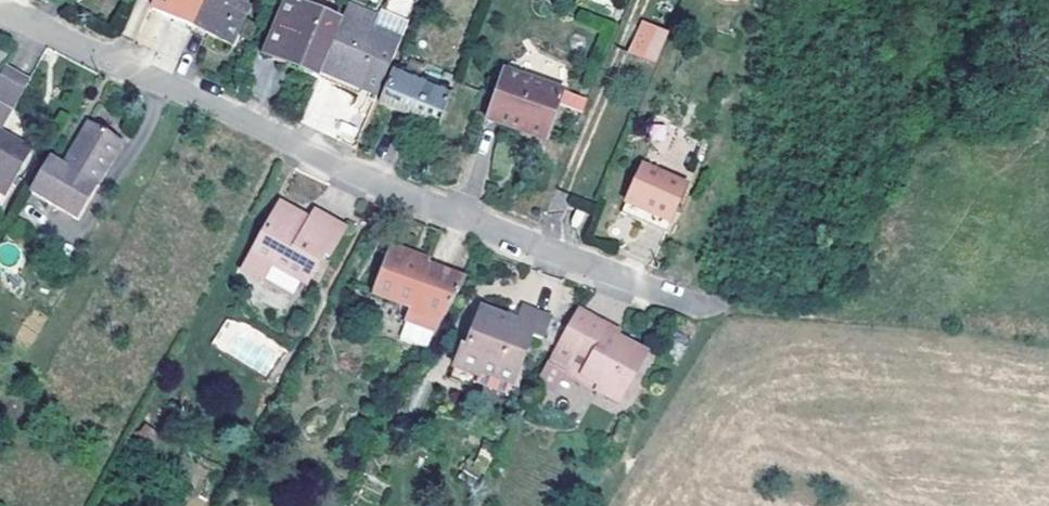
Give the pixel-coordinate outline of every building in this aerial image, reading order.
[(203,0),(157,0),(153,10),(191,28),(203,0)] [(224,0),(203,0),(191,28),(230,46),(246,10),(224,0)] [(405,16),(413,1),(411,0),(387,0),(384,6),(405,16)] [(320,72),(340,23),(286,2),(268,47),(304,60),(300,71),(317,79),(320,72)] [(401,42),(342,18),(340,23),(320,72),(361,89),(373,62),(390,68),(401,42)] [(640,19),(627,53),(656,64),(669,30),(640,19)] [(300,71),(304,60),(268,47),(263,56),(300,71)] [(5,69),(0,77),(0,103),(14,111),(30,82),(5,69)] [(563,93),(504,71),(486,122),(546,143),(563,93)] [(320,72),(317,79),(317,80),(358,97),(361,89),(320,72)] [(378,104),(440,129),(451,97),(392,72),(378,104)] [(50,159),(30,193),(78,220),(122,144),(88,124),(63,166),(50,159)] [(0,133),(0,185),(11,191),(33,151),(0,133)] [(671,227),(688,190),(643,170),(626,208),(671,227)] [(11,191),(0,185),(0,195),(6,198),(11,191)] [(344,230),(313,212),(308,222),(281,206),(242,273),(260,285),(272,266),(304,286),(322,254),(328,258),(344,230)] [(622,218),(667,238),(671,227),(626,208),(622,218)] [(394,245),(392,253),(428,266),(431,259),(394,245)] [(403,338),(428,348),(466,280),(428,266),(392,253),(375,298),(412,311),(403,338)] [(548,319),(525,310),(520,325),(483,311),(467,351),(461,349),(455,369),(477,378),(475,385),(480,394),(492,392),(506,397),(531,336),(541,339),(548,319)] [(606,325),(578,310),(550,358),(567,368),(599,385),(594,393),(617,405),(645,354),(616,339),(603,331),(606,325)] [(619,333),(606,325),(603,331),(616,339),(619,333)] [(563,375),(594,393),(599,385),(567,368),(563,375)]
